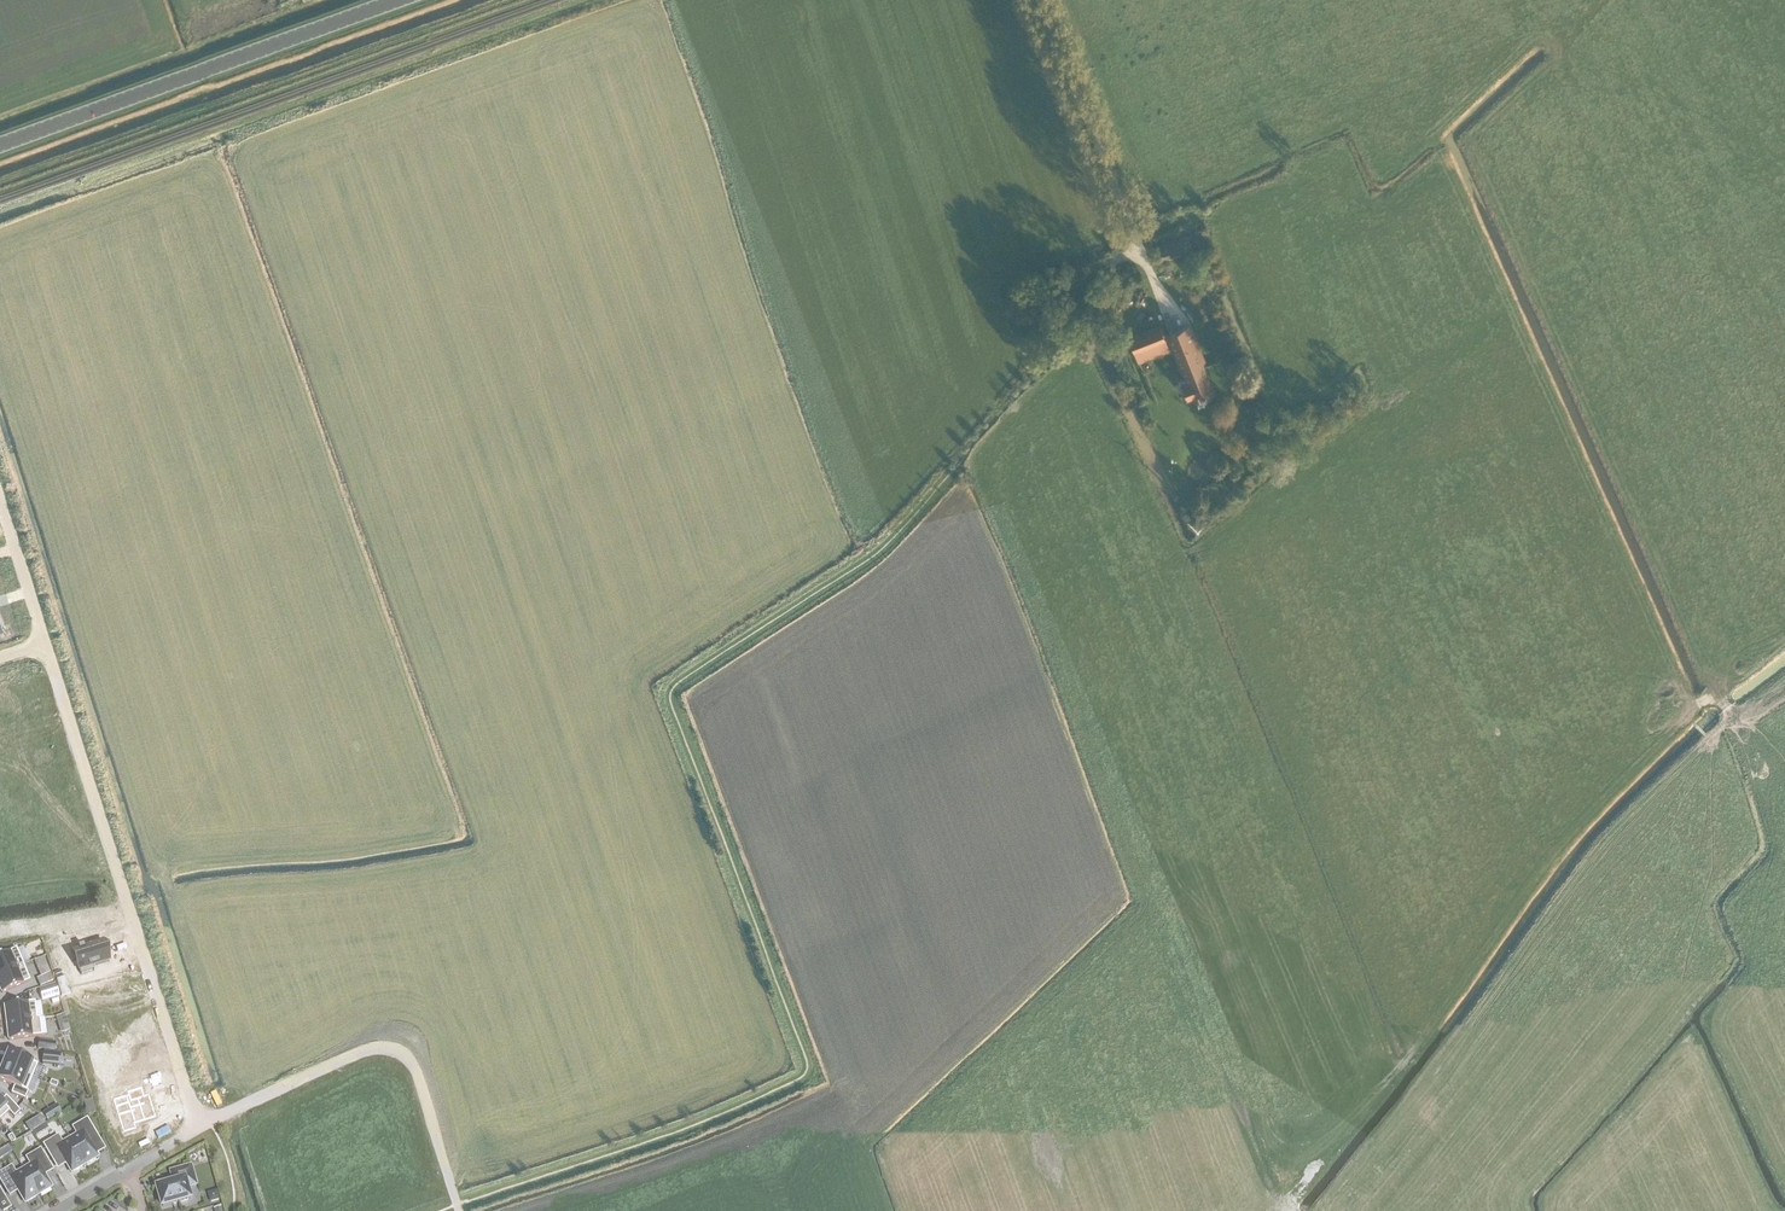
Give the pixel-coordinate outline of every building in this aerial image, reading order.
[(1191,329),(1170,338),(1188,381),(1183,383),(1188,397),(1193,395),(1195,400),(1213,393),(1194,345),(1198,344),(1190,325),(1191,329)] [(1144,330),(1128,336),(1135,352),(1166,339),(1164,333),(1148,340),(1144,330)] [(4,855),(11,878),(21,876),(13,853),(4,855)] [(53,935),(42,939),(48,960),(60,956),(53,935)] [(103,941),(73,951),(80,974),(93,970),(92,966),(109,960),(103,941)] [(23,965),(16,949),(2,955),(0,955),(0,975),(23,965)] [(44,957),(35,961),(38,968),(47,964),(44,957)] [(0,975),(0,989),(1,993),(30,981),(23,965),(0,975)] [(55,984),(47,986),(51,998),(59,996),(55,984)] [(35,1002),(4,1005),(6,1023),(40,1018),(39,1018),(37,1018),(35,1002)] [(40,1018),(6,1023),(8,1040),(42,1036),(40,1018)] [(39,1040),(38,1049),(55,1051),(56,1042),(39,1040)] [(44,1051),(43,1063),(60,1065),(61,1053),(44,1051)] [(8,1053),(3,1066),(32,1078),(37,1064),(8,1053)] [(0,1073),(0,1081),(14,1086),(11,1094),(25,1099),(28,1091),(27,1091),(32,1078),(3,1066),(0,1073)] [(130,1093),(113,1098),(124,1131),(136,1127),(134,1122),(155,1115),(148,1093),(144,1094),(141,1086),(129,1090),(130,1093)] [(9,1112),(14,1117),(20,1111),(6,1096),(0,1101),(0,1120),(9,1112)] [(92,1099),(84,1102),(86,1109),(94,1106),(92,1099)] [(49,1111),(44,1114),(48,1120),(53,1117),(49,1111)] [(40,1116),(35,1119),(39,1126),(45,1123),(40,1116)] [(77,1134),(69,1139),(84,1165),(98,1157),(91,1144),(99,1140),(87,1119),(73,1127),(77,1134)] [(45,1123),(33,1131),(36,1136),(49,1128),(45,1123)] [(58,1136),(44,1145),(56,1165),(64,1160),(71,1173),(84,1165),(69,1139),(62,1143),(58,1136)] [(30,1165),(23,1169),(38,1195),(52,1187),(44,1174),(52,1170),(40,1150),(26,1158),(30,1165)] [(0,1173),(0,1180),(9,1195),(17,1191),(24,1203),(38,1195),(23,1169),(15,1173),(11,1167),(0,1173)] [(172,1172),(175,1183),(158,1188),(163,1206),(191,1198),(187,1186),(195,1184),(190,1167),(172,1172)]
